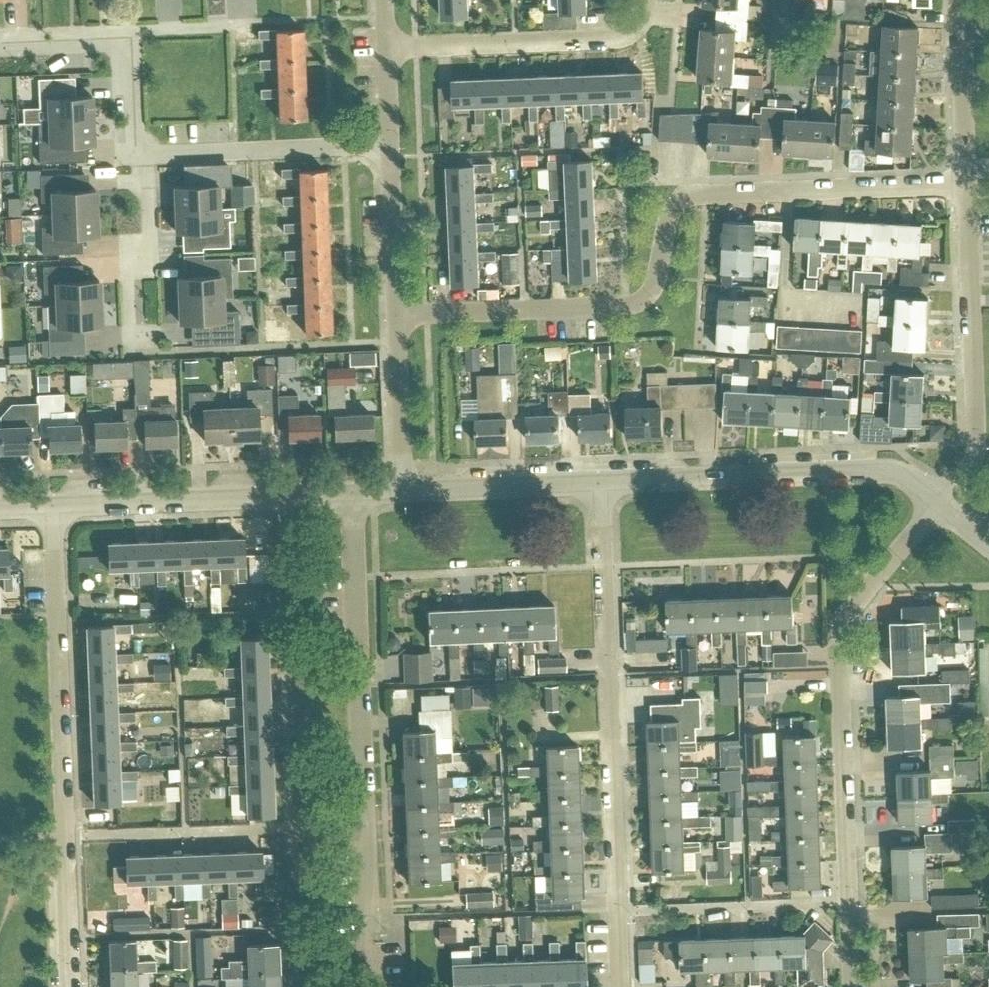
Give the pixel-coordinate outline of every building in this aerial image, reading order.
[(468,0),(441,0),(442,18),(468,17),(468,0)] [(577,13),(588,13),(587,0),(560,0),(561,13),(544,14),(544,27),(577,26),(577,13)] [(704,6),(718,7),(718,19),(748,21),(750,0),(749,0),(704,0),(704,6)] [(908,21),(909,9),(884,8),(883,20),(908,21)] [(747,33),(748,21),(718,19),(717,31),(702,30),(701,55),(735,57),(736,39),(747,40),(747,33)] [(860,34),(860,23),(847,23),(847,33),(860,34)] [(882,50),(917,52),(918,27),(884,25),(882,50)] [(276,30),(258,31),(258,39),(277,39),(277,60),(304,59),(303,30),(276,31),(276,30)] [(845,50),(845,58),(857,59),(857,50),(845,50)] [(882,50),(881,75),(916,77),(917,52),(882,50)] [(701,55),(699,80),(733,82),(735,57),(701,55)] [(278,89),(305,88),(304,59),(277,60),(259,60),(260,69),(278,68),(278,89)] [(818,62),(816,83),(838,85),(840,64),(818,62)] [(858,63),(846,62),(845,73),(857,73),(858,63)] [(619,74),(620,99),(638,98),(639,116),(647,116),(646,98),(643,98),(642,73),(619,74)] [(856,84),(857,73),(845,73),(844,84),(856,84)] [(619,74),(592,75),(593,100),(610,99),(611,117),(620,117),(620,99),(619,74)] [(593,118),(593,100),(592,75),(565,76),(566,101),(585,101),(585,118),(593,118)] [(881,75),(880,100),(914,102),(916,77),(881,75)] [(565,76),(538,77),(539,102),(557,102),(558,120),(566,120),(566,101),(565,76)] [(92,121),(91,95),(67,96),(67,77),(38,78),(39,108),(49,107),(50,122),(92,121)] [(538,77),(511,78),(512,104),(530,103),(531,121),(539,121),(539,102),(538,77)] [(511,78),(484,79),(484,104),(503,104),(504,122),(513,122),(512,104),(511,78)] [(455,119),(455,108),(476,107),(477,123),(485,123),(484,104),(484,79),(453,80),(454,89),(439,89),(440,119),(455,119)] [(278,89),(261,89),(261,98),(279,98),(280,120),(306,119),(305,88),(278,89)] [(880,100),(879,126),(913,128),(914,102),(880,100)] [(764,112),(754,112),(753,123),(737,123),(736,158),(762,159),(763,138),(775,138),(776,107),(764,106),(764,112)] [(775,138),(787,139),(787,154),(810,155),(812,119),(788,118),(789,107),(776,107),(775,138)] [(698,142),(711,143),(710,156),(736,158),(737,123),(712,121),(713,112),(700,113),(698,142)] [(855,113),(844,112),(843,123),(854,124),(855,113)] [(660,140),(672,141),(674,113),(661,114),(660,140)] [(674,113),(672,141),(685,141),(686,113),(674,113)] [(685,141),(698,142),(700,113),(686,113),(685,141)] [(812,119),(810,155),(836,156),(837,121),(812,119)] [(93,144),(92,121),(50,122),(50,136),(38,136),(39,163),(69,161),(69,145),(93,144)] [(843,123),(841,149),(853,149),(854,124),(843,123)] [(866,139),(865,154),(873,155),(877,151),(912,152),(913,128),(879,126),(878,140),(866,139)] [(538,154),(522,155),(523,166),(538,165),(538,154)] [(550,191),(594,189),(592,161),(567,162),(567,160),(549,161),(549,170),(550,191)] [(474,166),(448,167),(449,196),(476,194),(475,173),(492,172),(492,163),(474,164),(474,166)] [(299,169),(281,170),(281,178),(299,178),(300,196),(326,195),(325,171),(300,172),(299,169)] [(70,174),(40,175),(41,202),(53,201),(53,214),(96,213),(95,189),(70,190),(70,174)] [(175,185),(176,210),(219,208),(218,184),(175,185)] [(594,189),(550,191),(550,200),(568,199),(569,220),(595,219),(594,189)] [(494,194),(476,194),(449,196),(450,224),(477,223),(476,202),(494,202),(494,194)] [(326,195),(300,196),(282,197),(282,205),(300,205),(301,223),(327,222),(326,195)] [(542,204),(526,205),(527,216),(543,215),(542,204)] [(220,231),(219,208),(176,210),(177,232),(220,231)] [(97,236),(96,213),(53,214),(54,226),(41,227),(43,254),(71,253),(70,237),(97,236)] [(16,239),(15,217),(6,218),(7,240),(16,239)] [(824,251),(820,251),(822,219),(797,217),(795,249),(809,250),(807,276),(817,276),(818,267),(823,267),(824,251)] [(595,219),(569,220),(551,220),(552,229),(569,228),(570,248),(596,247),(595,219)] [(839,252),(838,268),(847,269),(848,252),(845,252),(847,220),(822,219),(820,251),(824,251),(839,252)] [(551,220),(541,221),(541,234),(552,233),(552,229),(551,220)] [(754,223),(725,221),(723,247),(754,249),(754,245),(755,230),(783,231),(783,222),(754,220),(754,223)] [(845,252),(848,252),(864,253),(863,270),(872,271),(873,254),(870,254),(872,222),(847,220),(845,252)] [(327,222),(301,223),(283,224),(284,233),(302,232),(302,250),(328,249),(327,222)] [(477,232),(495,231),(495,222),(477,223),(450,224),(451,253),(478,252),(477,232)] [(873,254),(889,255),(888,271),(897,272),(898,256),(895,256),(897,224),(872,222),(870,254),(873,254)] [(902,266),(901,283),(930,285),(930,272),(922,272),(923,255),(921,255),(923,225),(897,224),(895,256),(898,256),(914,257),(914,267),(902,266)] [(770,255),(770,250),(770,249),(770,246),(754,245),(754,249),(723,247),(721,272),(752,274),(754,254),(770,255)] [(596,247),(570,248),(552,249),(553,258),(554,282),(571,281),(597,279),(596,247)] [(328,249),(302,250),(284,251),(285,260),(303,259),(303,276),(329,275),(328,249)] [(770,255),(769,271),(780,272),(781,249),(770,249),(770,250),(770,255)] [(478,261),(496,260),(496,251),(478,252),(451,253),(452,285),(479,284),(478,261)] [(520,285),(519,253),(503,254),(504,285),(520,285)] [(203,275),(179,276),(180,300),(222,299),(222,297),(232,297),(231,257),(203,258),(203,275)] [(100,303),(99,280),(72,280),(71,264),(43,265),(44,292),(56,292),(57,305),(100,303)] [(869,271),(855,270),(854,291),(862,292),(862,282),(868,283),(869,271)] [(882,283),(882,272),(869,271),(868,283),(882,283)] [(329,275),(303,276),(285,277),(285,286),(304,286),(305,304),(330,303),(329,275)] [(806,278),(805,288),(817,288),(818,279),(806,278)] [(829,279),(829,289),(842,290),(842,279),(829,279)] [(487,289),(479,290),(479,299),(488,298),(487,289)] [(720,298),(718,323),(749,325),(749,322),(750,306),(766,307),(767,297),(749,296),(749,300),(720,298)] [(879,316),(879,326),(894,327),(894,323),(926,325),(928,299),(896,297),(895,317),(879,316)] [(223,321),(222,299),(180,300),(181,323),(223,321)] [(101,326),(100,303),(57,305),(57,327),(48,327),(48,340),(72,339),(72,327),(101,326)] [(305,304),(286,305),(287,314),(305,313),(306,334),(332,333),(330,303),(305,304)] [(718,323),(717,349),(748,351),(749,332),(765,333),(766,323),(749,322),(749,325),(718,323)] [(925,351),(926,325),(894,323),(894,327),(893,342),(878,341),(877,360),(892,361),(912,362),(913,350),(925,351)] [(777,326),(776,348),(791,349),(792,327),(777,326)] [(284,338),(283,327),(261,330),(262,341),(284,338)] [(792,327),(791,349),(802,350),(803,328),(792,327)] [(803,328),(802,350),(812,350),(814,328),(803,328)] [(814,328),(812,350),(823,351),(824,329),(814,328)] [(836,330),(829,329),(824,329),(823,351),(835,352),(836,330)] [(836,330),(835,352),(845,352),(847,330),(836,330)] [(847,330),(845,352),(860,353),(862,331),(847,330)] [(611,345),(599,346),(599,358),(612,358),(611,345)] [(374,353),(348,354),(349,368),(355,368),(374,367),(374,353)] [(803,367),(804,354),(792,354),(792,358),(799,366),(803,367)] [(816,359),(816,355),(804,354),(803,367),(807,367),(816,359)] [(293,355),(277,356),(278,372),(294,371),(293,355)] [(740,357),(739,374),(752,374),(753,357),(740,357)] [(224,386),(235,385),(234,360),(223,361),(224,386)] [(862,361),(845,360),(843,376),(860,378),(862,361)] [(132,361),(111,362),(111,378),(133,377),(132,361)] [(891,399),(922,401),(924,376),(912,375),(912,362),(892,361),(891,393),(875,393),(875,403),(890,404),(891,399)] [(259,367),(259,386),(275,386),(274,367),(259,367)] [(345,414),(344,404),(344,383),(355,383),(355,368),(349,368),(326,369),(327,392),(327,405),(333,405),(334,438),(371,436),(370,413),(345,414)] [(509,443),(508,417),(519,417),(517,373),(502,374),(478,376),(480,419),(475,419),(477,445),(509,443)] [(668,373),(649,373),(649,384),(668,384),(668,373)] [(749,376),(723,374),(722,392),(726,392),(725,423),(749,424),(751,392),(748,392),(749,376)] [(37,375),(37,391),(49,390),(49,375),(37,375)] [(751,392),(749,424),(774,425),(776,393),(773,393),(757,392),(758,376),(749,376),(748,392),(751,392)] [(783,377),(774,377),(773,393),(776,393),(774,425),(799,426),(801,395),(797,395),(783,394),(783,377)] [(801,395),(799,426),(824,428),(826,396),(822,396),(806,395),(807,379),(798,379),(797,395),(801,395)] [(822,396),(826,396),(824,428),(850,429),(851,397),(832,396),(833,381),(823,380),(822,396)] [(648,407),(627,407),(628,439),(662,437),(661,410),(717,408),(716,383),(647,386),(648,407)] [(247,408),(230,408),(231,440),(258,439),(257,415),(272,414),(271,389),(246,390),(247,408)] [(133,392),(134,408),(134,438),(145,437),(145,446),(176,445),(175,419),(160,420),(159,407),(149,407),(148,392),(133,392)] [(213,392),(188,393),(189,418),(203,417),(203,441),(231,440),(230,408),(213,409),(213,392)] [(558,417),(568,416),(567,392),(549,393),(550,413),(527,413),(528,442),(559,440),(558,417)] [(63,393),(37,394),(37,403),(39,437),(48,436),(48,450),(80,449),(79,423),(75,423),(74,411),(67,411),(67,405),(64,405),(63,393)] [(297,395),(277,396),(278,417),(287,417),(288,440),(319,439),(318,415),(297,416),(297,395)] [(590,395),(568,396),(569,417),(579,416),(580,441),(611,439),(610,414),(590,415),(590,395)] [(861,414),(860,443),(881,443),(892,443),(892,442),(890,442),(891,424),(921,426),(922,401),(891,399),(890,404),(889,418),(874,417),(874,415),(861,414)] [(39,437),(37,403),(11,404),(0,417),(1,426),(0,426),(0,452),(30,451),(30,437),(39,437)] [(122,408),(122,421),(95,422),(96,448),(126,447),(126,438),(134,438),(134,408),(122,408)] [(214,566),(218,566),(237,565),(238,583),(269,581),(268,554),(244,555),(243,538),(213,539),(214,566)] [(213,539),(186,540),(188,567),(192,567),(209,566),(210,584),(219,583),(218,566),(214,566),(213,539)] [(186,540),(159,541),(161,568),(165,567),(183,567),(184,585),(192,585),(192,567),(188,567),(186,540)] [(159,541),(133,542),(134,568),(138,568),(156,568),(156,586),(165,585),(165,567),(161,568),(159,541)] [(133,542),(107,543),(108,570),(129,569),(130,587),(139,586),(138,568),(134,568),(133,542)] [(0,548),(0,575),(2,575),(3,591),(12,591),(11,574),(7,574),(6,548),(0,548)] [(220,587),(210,588),(212,612),(221,612),(220,587)] [(259,590),(259,609),(276,609),(276,590),(259,590)] [(768,627),(770,627),(770,629),(786,628),(787,644),(797,644),(796,626),(794,626),(792,595),(767,596),(768,627)] [(771,645),(770,629),(770,627),(768,627),(767,596),(742,597),(743,628),(746,628),(746,629),(761,629),(762,645),(771,645)] [(742,597),(716,598),(718,629),(720,629),(720,631),(736,630),(737,646),(747,646),(746,629),(746,628),(743,628),(742,597)] [(721,647),(720,631),(720,629),(718,629),(716,598),(666,601),(668,633),(686,632),(687,648),(696,648),(696,632),(712,631),(713,647),(721,647)] [(140,602),(140,614),(150,614),(150,602),(140,602)] [(529,637),(532,637),(532,639),(548,638),(549,654),(558,653),(557,635),(554,636),(553,605),(528,606),(529,637)] [(941,605),(903,606),(904,622),(890,622),(891,648),(926,647),(926,644),(926,629),(941,628),(941,605)] [(528,606),(503,607),(504,638),(508,638),(508,639),(523,639),(524,655),(533,655),(532,639),(532,637),(529,637),(528,606)] [(508,655),(508,639),(508,638),(504,638),(503,607),(478,608),(479,639),(482,639),(482,640),(498,640),(498,656),(508,655)] [(483,656),(482,640),(482,639),(479,639),(478,608),(453,609),(454,640),(457,640),(457,641),(474,641),(474,657),(483,656)] [(453,609),(428,610),(429,643),(448,642),(449,658),(458,657),(457,641),(457,640),(454,640),(453,609)] [(973,615),(959,616),(960,640),(975,639),(973,615)] [(113,626),(86,627),(88,656),(114,655),(114,654),(113,634),(143,633),(143,624),(113,625),(113,626)] [(626,628),(627,650),(649,649),(649,638),(638,638),(637,628),(626,628)] [(390,637),(386,641),(387,647),(391,650),(397,650),(400,646),(400,640),(396,637),(390,637)] [(241,638),(222,639),(223,648),(241,647),(242,668),(268,667),(267,638),(241,639),(241,638)] [(926,647),(891,648),(892,674),(927,672),(926,653),(943,653),(943,655),(956,654),(956,643),(926,644),(926,647)] [(209,651),(197,651),(197,665),(209,665),(209,651)] [(774,666),(792,665),(792,651),(774,651),(774,666)] [(430,653),(406,654),(408,682),(432,681),(430,653)] [(115,684),(114,663),(132,662),(132,654),(114,655),(88,656),(89,685),(115,684)] [(565,657),(537,658),(537,672),(565,671),(565,657)] [(483,659),(473,659),(473,673),(484,672),(483,659)] [(505,665),(494,666),(495,679),(506,678),(505,665)] [(268,667),(242,668),(223,668),(224,677),(242,676),(243,697),(269,696),(268,667)] [(942,684),(947,684),(969,683),(969,671),(941,672),(942,684)] [(737,674),(723,674),(725,701),(739,700),(737,674)] [(742,702),(763,701),(761,678),(741,679),(742,702)] [(117,713),(116,693),(134,692),(133,683),(115,684),(89,685),(90,714),(117,713)] [(919,684),(897,685),(897,697),(886,697),(887,724),(922,723),(922,720),(922,704),(947,703),(947,684),(942,684),(919,684)] [(557,710),(556,685),(544,686),(544,710),(557,710)] [(493,687),(472,687),(472,706),(494,705),(493,687)] [(269,696),(243,697),(225,698),(225,707),(243,706),(244,727),(270,726),(269,696)] [(419,731),(402,732),(403,758),(434,757),(434,753),(435,753),(434,738),(451,737),(450,709),(418,711),(419,731)] [(116,722),(135,721),(134,712),(117,713),(90,714),(91,744),(117,743),(116,722)] [(677,722),(647,723),(648,748),(679,747),(678,744),(681,744),(680,728),(696,727),(695,718),(677,719),(677,722)] [(923,749),(923,728),(938,728),(938,720),(922,720),(922,723),(887,724),(888,750),(923,749)] [(270,726),(244,727),(226,727),(227,736),(244,736),(245,756),(271,755),(270,726)] [(764,767),(762,733),(744,733),(745,767),(764,767)] [(784,737),(784,757),(768,757),(769,767),(784,766),(786,766),(786,762),(816,761),(815,736),(784,737)] [(118,751),(136,750),(136,743),(117,743),(91,744),(93,773),(118,772),(118,751)] [(679,747),(648,748),(649,773),(680,772),(680,768),(681,768),(681,753),(697,753),(696,744),(681,744),(678,744),(679,747)] [(715,766),(741,765),(741,745),(715,746),(715,766)] [(577,746),(544,748),(545,767),(530,768),(530,778),(546,777),(547,777),(547,773),(578,772),(577,746)] [(955,747),(930,747),(930,760),(955,759),(955,747)] [(434,757),(403,758),(404,783),(435,782),(434,778),(436,778),(435,763),(451,762),(451,752),(435,753),(434,753),(434,757)] [(271,755),(245,756),(227,756),(227,765),(245,764),(245,785),(272,784),(271,755)] [(955,759),(930,760),(930,771),(897,772),(898,800),(934,798),(934,795),(933,779),(956,779),(955,759)] [(785,782),(770,783),(770,792),(786,792),(787,792),(787,787),(817,786),(816,761),(786,762),(786,766),(784,766),(785,782)] [(680,772),(649,773),(650,798),(681,797),(681,794),(682,794),(682,777),(698,777),(698,767),(681,768),(680,768),(680,772)] [(741,769),(721,770),(722,790),(742,789),(741,769)] [(119,780),(137,780),(137,771),(118,772),(93,773),(94,804),(120,803),(119,780)] [(547,792),(531,793),(531,803),(547,802),(548,802),(548,798),(579,797),(578,772),(547,773),(547,777),(546,777),(547,792)] [(435,802),(437,802),(436,787),(452,787),(452,778),(436,778),(434,778),(435,782),(404,783),(405,808),(435,807),(435,802)] [(245,785),(228,786),(228,794),(246,794),(247,816),(273,815),(272,784),(245,785)] [(788,813),(818,812),(817,786),(787,787),(787,792),(786,792),(786,807),(747,808),(748,819),(787,817),(788,817),(788,813)] [(731,791),(732,815),(743,814),(743,791),(731,791)] [(509,792),(509,801),(519,801),(519,792),(509,792)] [(681,797),(650,798),(651,823),(682,822),(682,818),(683,818),(682,803),(699,803),(698,793),(682,794),(681,794),(681,797)] [(934,798),(898,800),(899,824),(935,823),(934,804),(950,803),(950,794),(934,795),(934,798)] [(547,817),(532,818),(532,827),(548,827),(550,827),(549,823),(580,822),(579,797),(548,798),(548,802),(547,802),(547,817)] [(461,815),(461,801),(437,802),(435,802),(435,807),(405,808),(405,833),(436,832),(436,827),(438,827),(438,826),(437,813),(453,812),(453,815),(461,815)] [(787,832),(771,833),(772,842),(788,842),(789,841),(789,838),(819,837),(818,812),(788,813),(788,817),(787,817),(787,832)] [(726,815),(727,839),(744,839),(743,815),(726,815)] [(682,822),(651,823),(652,848),(683,846),(683,844),(684,844),(683,828),(712,826),(712,817),(683,818),(682,818),(682,822)] [(948,834),(953,834),(975,833),(975,821),(947,822),(948,834)] [(548,827),(549,842),(533,842),(534,852),(549,851),(551,851),(550,848),(581,847),(580,822),(549,823),(550,827),(548,827)] [(437,853),(438,853),(438,837),(454,837),(454,827),(438,827),(436,827),(436,832),(405,833),(406,858),(437,857),(437,853)] [(481,844),(503,844),(502,828),(481,828),(481,844)] [(925,835),(926,847),(892,848),(893,874),(927,873),(928,870),(927,854),(954,853),(953,834),(948,834),(925,835)] [(789,882),(774,883),(774,891),(792,891),(792,889),(822,887),(819,837),(789,838),(789,841),(788,842),(788,857),(773,858),(773,867),(789,867),(789,882)] [(522,839),(510,839),(510,850),(522,850),(522,839)] [(683,846),(652,848),(653,873),(685,871),(684,853),(700,852),(700,843),(684,844),(683,844),(683,846)] [(551,851),(549,851),(550,867),(534,868),(534,878),(550,877),(552,877),(552,873),(582,872),(581,847),(550,848),(551,851)] [(732,885),(731,847),(718,847),(718,873),(707,873),(707,886),(732,885)] [(235,853),(236,879),(255,878),(255,895),(265,895),(264,876),(261,877),(260,852),(235,853)] [(437,857),(406,858),(407,883),(440,882),(439,862),(455,861),(455,852),(438,853),(437,853),(437,857)] [(521,852),(513,853),(514,864),(522,863),(521,852)] [(236,896),(236,879),(235,853),(208,854),(209,880),(228,879),(228,897),(236,896)] [(208,854),(182,855),(183,881),(201,880),(202,897),(210,897),(209,880),(208,854)] [(500,854),(486,854),(486,871),(501,870),(500,854)] [(183,898),(183,881),(182,855),(155,856),(156,882),(174,881),(175,899),(183,898)] [(157,899),(156,882),(155,856),(125,857),(126,882),(147,882),(148,900),(157,899)] [(927,873),(893,874),(894,900),(928,899),(928,880),(944,879),(944,870),(928,870),(927,873)] [(552,877),(550,877),(551,892),(535,892),(536,910),(565,909),(565,898),(583,897),(582,872),(552,873),(552,877)] [(492,891),(465,892),(465,906),(493,905),(492,891)] [(979,895),(932,897),(932,910),(979,908),(979,895)] [(170,905),(171,926),(184,925),(184,905),(170,905)] [(531,914),(519,914),(520,938),(532,938),(531,914)] [(971,938),(970,928),(980,928),(979,915),(937,917),(938,928),(909,929),(910,956),(948,954),(947,939),(971,938)] [(823,979),(822,951),(832,940),(815,925),(805,936),(779,936),(780,966),(785,966),(785,968),(800,968),(801,972),(807,978),(807,985),(818,985),(823,979)] [(455,926),(439,926),(439,942),(456,941),(455,926)] [(209,936),(195,936),(196,958),(211,957),(209,936)] [(779,936),(754,937),(755,967),(759,967),(760,969),(775,968),(776,984),(786,984),(785,968),(785,966),(780,966),(779,936)] [(575,955),(558,955),(558,973),(557,973),(557,986),(585,986),(584,972),(586,972),(585,937),(575,938),(575,955)] [(754,937),(730,938),(731,968),(734,968),(734,971),(750,970),(750,986),(760,985),(760,969),(759,967),(755,967),(754,937)] [(532,956),(532,974),(531,974),(531,986),(557,986),(557,973),(558,973),(558,955),(557,938),(547,938),(548,956),(532,956)] [(735,986),(734,971),(734,968),(731,968),(730,938),(704,939),(705,969),(710,969),(710,971),(724,971),(725,986),(735,986)] [(185,967),(185,939),(172,940),(173,968),(185,967)] [(532,956),(531,939),(522,939),(522,957),(506,957),(507,975),(505,975),(506,986),(531,986),(531,974),(532,974),(532,956)] [(710,971),(710,969),(705,969),(704,939),(680,940),(680,941),(664,942),(664,958),(680,958),(681,973),(696,972),(697,986),(710,986),(710,971)] [(136,972),(138,972),(155,972),(155,961),(137,961),(136,940),(108,941),(110,970),(136,969),(136,972)] [(479,976),(480,986),(506,986),(505,975),(507,975),(506,957),(505,940),(495,940),(495,958),(480,958),(481,976),(479,976)] [(480,958),(480,941),(469,941),(470,959),(452,959),(453,986),(480,986),(479,976),(481,976),(480,958)] [(249,974),(280,973),(279,944),(246,946),(247,959),(229,960),(229,967),(221,967),(221,979),(248,978),(249,978),(249,974)] [(910,956),(911,981),(927,980),(927,986),(952,986),(952,978),(945,978),(945,965),(966,964),(965,954),(948,954),(910,956)] [(138,972),(136,972),(136,969),(110,970),(110,986),(138,986),(138,972)] [(280,973),(249,974),(249,978),(248,978),(248,986),(281,986),(280,973)]
